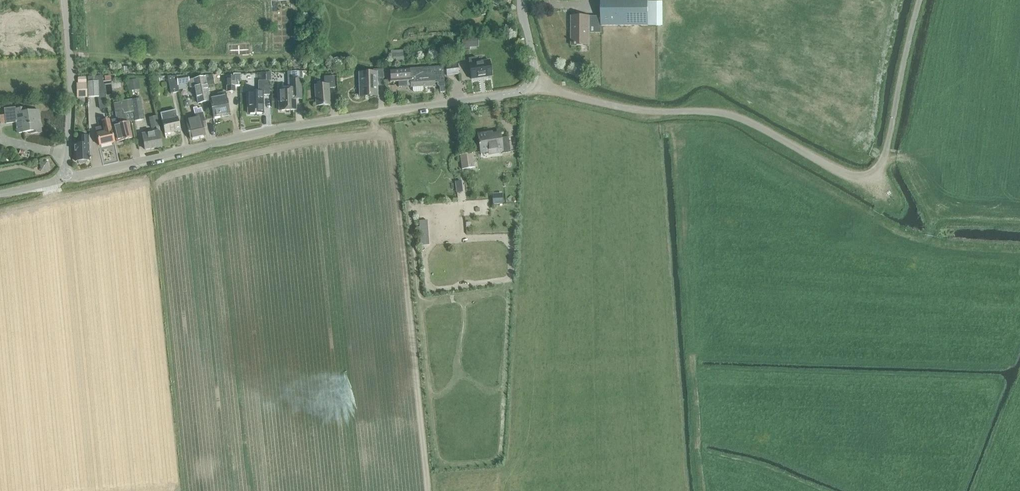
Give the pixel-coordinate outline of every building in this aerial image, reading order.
[(590,17),(590,16),(571,16),(571,46),(590,46),(590,33),(601,33),(601,26),(648,26),(648,0),(602,0),(602,17),(590,17)] [(478,47),(478,39),(462,40),(462,50),(470,50),(470,47),(478,47)] [(390,54),(391,63),(404,61),(403,53),(390,54)] [(468,58),(471,79),(492,76),(490,59),(478,61),(477,57),(468,58)] [(445,64),(447,76),(459,74),(457,63),(445,64)] [(387,70),(386,71),(386,75),(389,75),(390,81),(411,80),(411,87),(434,85),(434,83),(444,83),(444,67),(421,68),(388,70),(387,70)] [(376,81),(383,81),(383,69),(373,70),(373,73),(359,73),(360,96),(376,95),(376,81)] [(231,77),(227,77),(226,92),(227,92),(235,93),(235,85),(240,86),(241,74),(233,74),(233,77),(231,77)] [(176,76),(178,86),(187,85),(187,83),(188,83),(188,75),(176,76)] [(211,75),(206,76),(206,78),(208,86),(215,85),(213,77),(211,75)] [(179,92),(178,86),(176,76),(167,76),(171,93),(179,92)] [(101,77),(87,78),(88,98),(104,97),(101,77)] [(204,77),(188,80),(190,88),(195,87),(198,103),(204,102),(209,102),(211,101),(210,98),(208,86),(206,78),(205,78),(205,77),(204,78),(204,77)] [(331,106),(330,89),(336,89),(335,77),(324,77),(325,86),(315,86),(317,107),(331,106)] [(127,81),(129,91),(140,90),(138,79),(127,81)] [(295,93),(302,93),(302,79),(290,79),(290,87),(287,87),(287,90),(279,90),(280,111),(296,111),(295,93)] [(264,96),(270,96),(270,82),(259,82),(259,93),(248,93),(248,114),(264,114),(264,96)] [(78,83),(77,83),(77,98),(87,98),(87,83),(78,83)] [(218,96),(210,98),(211,101),(213,109),(215,117),(231,114),(227,92),(226,92),(218,93),(218,96)] [(132,101),(130,101),(133,121),(143,120),(140,99),(136,100),(132,101)] [(116,119),(112,120),(113,126),(117,142),(126,140),(131,139),(127,122),(133,121),(130,101),(129,101),(127,101),(114,104),(116,119)] [(196,118),(186,121),(189,133),(190,139),(206,136),(202,122),(204,121),(202,108),(197,109),(197,107),(193,108),(196,118)] [(6,125),(16,123),(17,133),(23,133),(23,134),(30,133),(30,135),(41,133),(40,120),(39,111),(26,112),(26,108),(14,110),(14,109),(4,110),(6,125)] [(161,114),(162,121),(165,134),(181,131),(178,117),(175,111),(161,114)] [(159,127),(157,116),(149,118),(151,129),(152,129),(153,132),(142,134),(145,150),(162,147),(159,131),(159,127)] [(95,129),(96,134),(99,146),(115,143),(111,130),(108,120),(102,122),(103,127),(95,129)] [(489,155),(502,153),(502,154),(510,152),(508,137),(500,138),(499,135),(487,136),(487,134),(478,135),(481,153),(489,152),(489,155)] [(87,161),(90,161),(90,160),(90,159),(89,138),(79,138),(80,145),(75,146),(75,162),(78,162),(79,163),(86,163),(87,161)] [(474,168),(472,153),(459,155),(462,170),(474,168)] [(502,196),(492,196),(493,204),(503,204),(502,196)]
